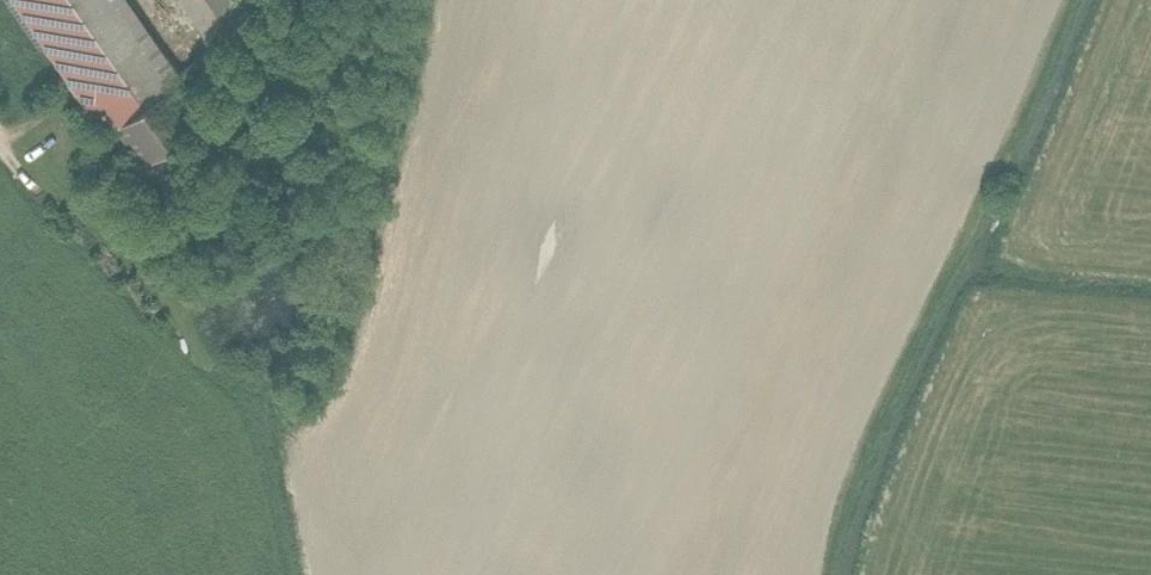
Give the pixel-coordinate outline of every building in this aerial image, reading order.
[(76,123),(93,111),(122,153),(177,116),(148,74),(230,17),(218,0),(159,0),(130,20),(117,0),(0,0),(0,13),(76,123)]
